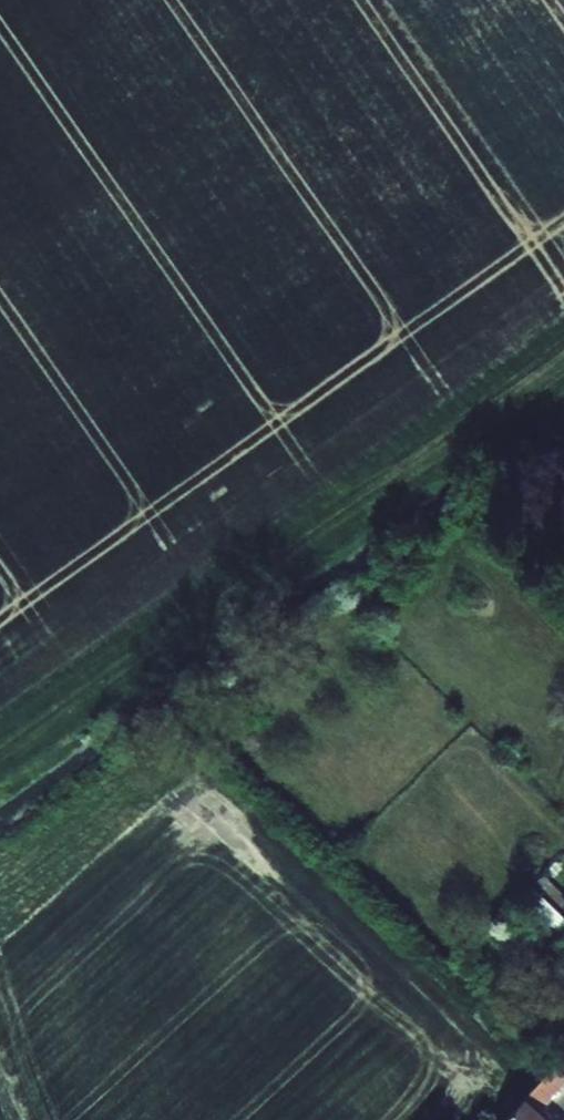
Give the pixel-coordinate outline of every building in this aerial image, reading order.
[(509,1119),(562,1119),(550,1108),(563,1092),(563,1064),(563,1063),(509,1119)]
